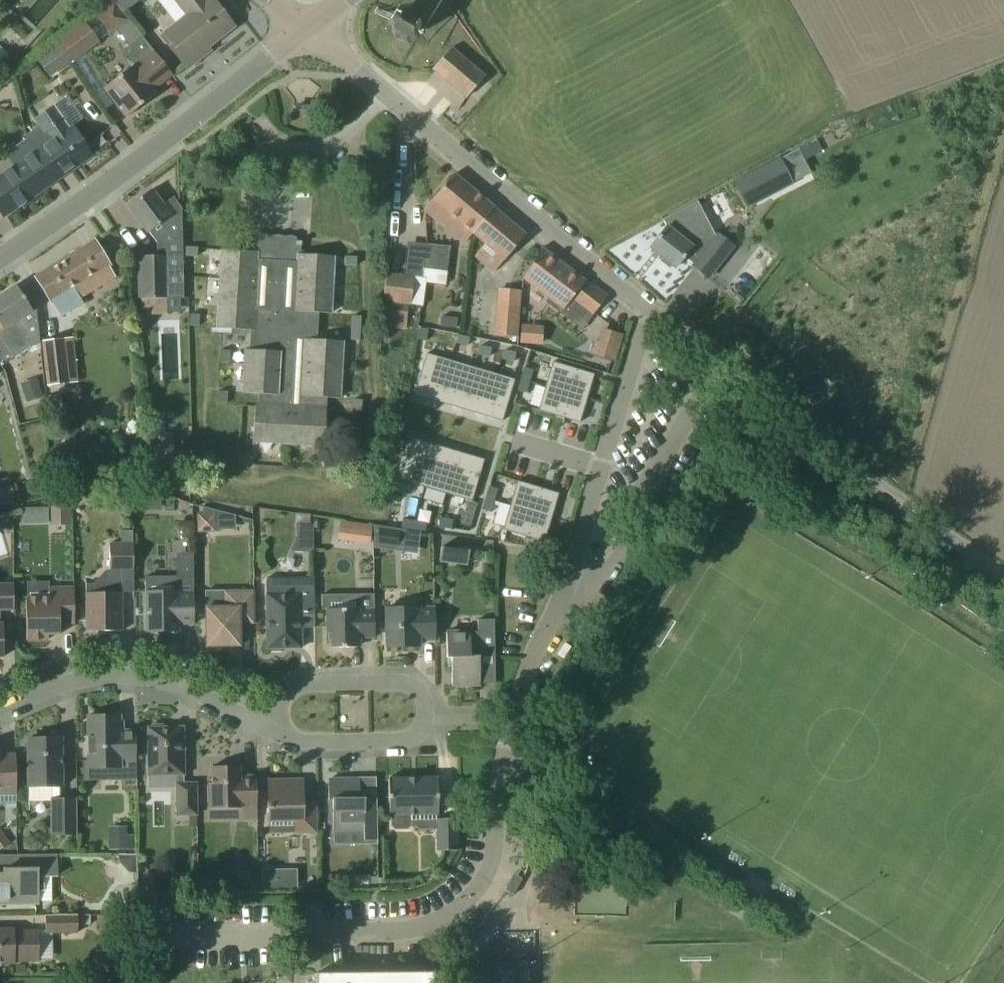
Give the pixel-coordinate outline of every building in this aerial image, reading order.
[(187,14),(163,33),(172,44),(169,47),(187,69),(204,55),(201,50),(206,46),(208,48),(235,26),(214,0),(175,0),(187,14)] [(114,1),(95,14),(109,33),(110,34),(116,30),(128,21),(124,14),(114,1)] [(421,25),(420,19),(416,15),(410,12),(404,12),(399,13),(394,17),(392,23),(391,29),(393,34),(397,39),(403,41),(408,41),(414,40),(418,36),(421,30),(421,25)] [(84,21),(58,40),(74,62),(100,42),(84,21)] [(123,50),(134,64),(103,88),(126,117),(157,93),(154,89),(172,75),(141,35),(123,50)] [(483,77),(449,49),(432,69),(466,97),(483,77)] [(94,155),(86,144),(73,125),(69,127),(54,105),(34,118),(40,126),(26,136),(28,139),(57,180),(94,155)] [(57,180),(28,139),(17,146),(26,158),(0,176),(0,214),(0,215),(1,214),(5,215),(5,216),(57,180)] [(779,158),(734,182),(747,206),(792,183),(779,158)] [(433,199),(473,233),(493,208),(453,174),(433,199)] [(183,297),(181,220),(181,207),(173,197),(161,205),(150,190),(129,206),(149,232),(155,239),(161,248),(161,255),(139,256),(140,298),(167,298),(167,297),(183,297)] [(684,256),(694,265),(693,266),(707,278),(733,246),(718,234),(716,237),(697,201),(663,219),(666,226),(649,247),(663,258),(661,261),(670,269),(673,266),(675,268),(684,256)] [(504,260),(525,235),(493,208),(473,233),(472,233),(485,243),(474,256),(493,272),(504,260)] [(296,444),(324,445),(326,410),(320,410),(320,397),(327,397),(339,398),(343,341),(317,339),(318,312),(330,313),(334,258),(334,257),(334,256),(300,254),(301,248),(301,242),(296,242),(252,239),(252,240),(255,241),(255,243),(255,251),(225,250),(221,249),(217,328),(250,330),(249,349),(245,349),(243,393),(259,393),(259,406),(255,406),(253,441),(281,443),(281,444),(296,445),(296,444)] [(110,264),(95,240),(35,277),(50,301),(73,287),(80,297),(114,276),(108,265),(110,264)] [(446,271),(447,266),(450,247),(426,244),(425,245),(426,245),(423,268),(446,271)] [(197,256),(197,248),(185,247),(185,255),(197,256)] [(606,296),(542,248),(523,277),(567,312),(575,301),(592,314),(606,296)] [(344,256),(344,265),(356,265),(357,257),(344,256)] [(414,276),(404,275),(386,272),(382,300),(383,300),(381,317),(406,320),(408,304),(410,304),(414,276)] [(414,276),(410,304),(423,306),(426,280),(422,280),(423,277),(422,277),(414,276)] [(2,329),(0,330),(0,364),(1,366),(30,347),(40,343),(36,308),(31,309),(16,285),(0,295),(0,325),(2,329)] [(490,328),(488,339),(504,341),(506,328),(514,330),(518,306),(491,301),(487,328),(490,328)] [(190,313),(190,325),(198,326),(199,314),(190,313)] [(360,328),(360,316),(352,315),(352,328),(360,328)] [(359,340),(360,328),(352,328),(351,340),(359,340)] [(616,365),(624,336),(604,330),(600,344),(596,342),(591,357),(616,365)] [(47,385),(69,382),(64,338),(42,341),(47,385)] [(423,341),(412,383),(435,389),(446,347),(423,341)] [(435,389),(459,395),(470,353),(446,347),(435,389)] [(221,350),(220,362),(228,362),(229,350),(221,350)] [(494,359),(470,353),(459,395),(483,401),(494,359)] [(500,406),(511,364),(494,359),(483,401),(500,406)] [(542,359),(531,401),(555,407),(566,365),(542,359)] [(579,413),(590,371),(566,365),(555,407),(579,413)] [(38,381),(22,386),(27,402),(43,397),(38,381)] [(227,391),(218,391),(218,403),(226,403),(227,391)] [(65,410),(64,398),(46,400),(47,411),(65,410)] [(353,399),(353,411),(361,411),(361,399),(353,399)] [(430,474),(442,432),(419,425),(407,467),(430,474)] [(466,439),(442,432),(430,474),(454,481),(466,439)] [(173,463),(173,435),(158,435),(158,463),(173,463)] [(466,439),(454,481),(477,487),(489,446),(466,439)] [(239,463),(251,464),(252,456),(240,455),(239,463)] [(323,460),(323,468),(335,469),(335,461),(323,460)] [(524,524),(535,482),(512,476),(501,518),(524,524)] [(524,524),(548,531),(559,488),(535,482),(524,524)] [(114,484),(107,499),(119,505),(127,490),(114,484)] [(15,500),(12,487),(0,489),(0,503),(15,500)] [(21,506),(21,523),(46,523),(46,505),(21,506)] [(68,505),(51,505),(52,523),(69,523),(68,505)] [(197,532),(215,531),(215,514),(197,514),(197,532)] [(297,522),(296,522),(296,536),(313,536),(313,533),(313,525),(313,523),(309,523),(297,522)] [(372,526),(356,524),(354,542),(370,544),(372,526)] [(417,550),(418,529),(376,528),(375,549),(417,550)] [(133,543),(120,543),(109,543),(109,577),(106,577),(100,583),(100,592),(86,593),(86,631),(122,631),(122,592),(120,592),(120,570),(133,569),(133,543)] [(468,550),(441,546),(439,561),(466,565),(468,550)] [(145,576),(145,591),(146,631),(179,631),(179,624),(194,624),(193,592),(178,592),(178,576),(145,576)] [(314,577),(290,577),(266,578),(266,648),(270,648),(270,652),(281,652),(282,648),(301,648),(301,614),(314,613),(314,577)] [(14,609),(13,583),(0,584),(0,610),(14,609)] [(49,597),(26,597),(25,597),(26,640),(48,639),(48,634),(60,634),(60,623),(74,623),(73,587),(49,587),(49,597)] [(253,590),(223,590),(223,607),(205,607),(206,646),(239,646),(239,624),(254,623),(253,590)] [(359,594),(326,594),(321,594),(321,609),(326,609),(326,633),(331,633),(331,647),(360,647),(360,638),(374,638),(374,609),(360,610),(359,594)] [(386,608),(386,647),(419,646),(419,640),(434,639),(434,608),(418,608),(386,608)] [(452,685),(495,685),(494,619),(477,619),(478,631),(446,632),(447,657),(451,657),(452,685)] [(121,760),(136,760),(135,730),(120,730),(120,719),(87,720),(88,762),(101,762),(102,766),(106,767),(121,767),(121,760)] [(148,775),(176,775),(177,815),(197,814),(196,782),(184,783),(184,775),(183,727),(164,727),(162,724),(153,724),(152,727),(147,727),(148,775)] [(32,799),(51,799),(52,834),(76,834),(76,798),(58,799),(58,786),(62,786),(61,738),(43,738),(41,736),(33,736),(31,738),(27,738),(27,741),(25,745),(28,747),(28,786),(29,786),(29,795),(32,799)] [(16,793),(16,753),(0,753),(0,793),(16,793)] [(208,783),(208,808),(225,808),(241,808),(241,807),(256,807),(256,775),(240,776),(240,766),(211,766),(211,783),(208,783)] [(410,814),(438,814),(437,777),(388,778),(388,815),(391,815),(391,826),(395,829),(407,828),(411,825),(410,814)] [(332,799),(333,832),(364,832),(364,840),(377,840),(376,796),(359,796),(359,778),(328,779),(328,799),(332,799)] [(295,832),(317,832),(316,802),(302,802),(302,779),(268,780),(269,820),(295,820),(295,832)] [(436,819),(437,838),(437,850),(458,850),(457,818),(436,819)] [(10,843),(0,828),(0,850),(10,843)] [(127,835),(109,835),(109,850),(133,850),(133,835),(127,835)] [(137,854),(119,854),(119,862),(129,872),(137,872),(137,854)] [(0,873),(0,903),(38,903),(37,875),(56,875),(56,855),(3,855),(3,873),(0,873)] [(271,864),(261,879),(278,889),(287,874),(271,864)] [(163,872),(143,873),(143,890),(163,889),(163,872)] [(510,879),(504,890),(513,894),(519,884),(510,879)] [(77,932),(77,914),(45,915),(45,933),(77,932)] [(14,927),(0,928),(0,966),(3,964),(15,964),(15,961),(32,961),(38,961),(38,929),(14,930),(14,927)] [(474,969),(474,982),(529,982),(528,960),(482,961),(482,969),(474,969)] [(432,972),(315,973),(315,982),(432,982),(432,972)]
